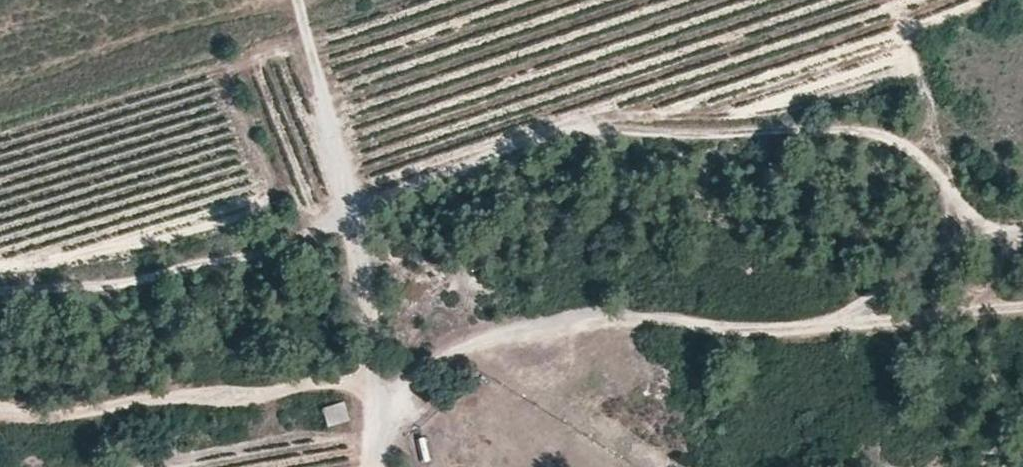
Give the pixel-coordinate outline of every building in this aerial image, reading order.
[(347,403),(326,408),(330,425),(351,420),(347,403)]
